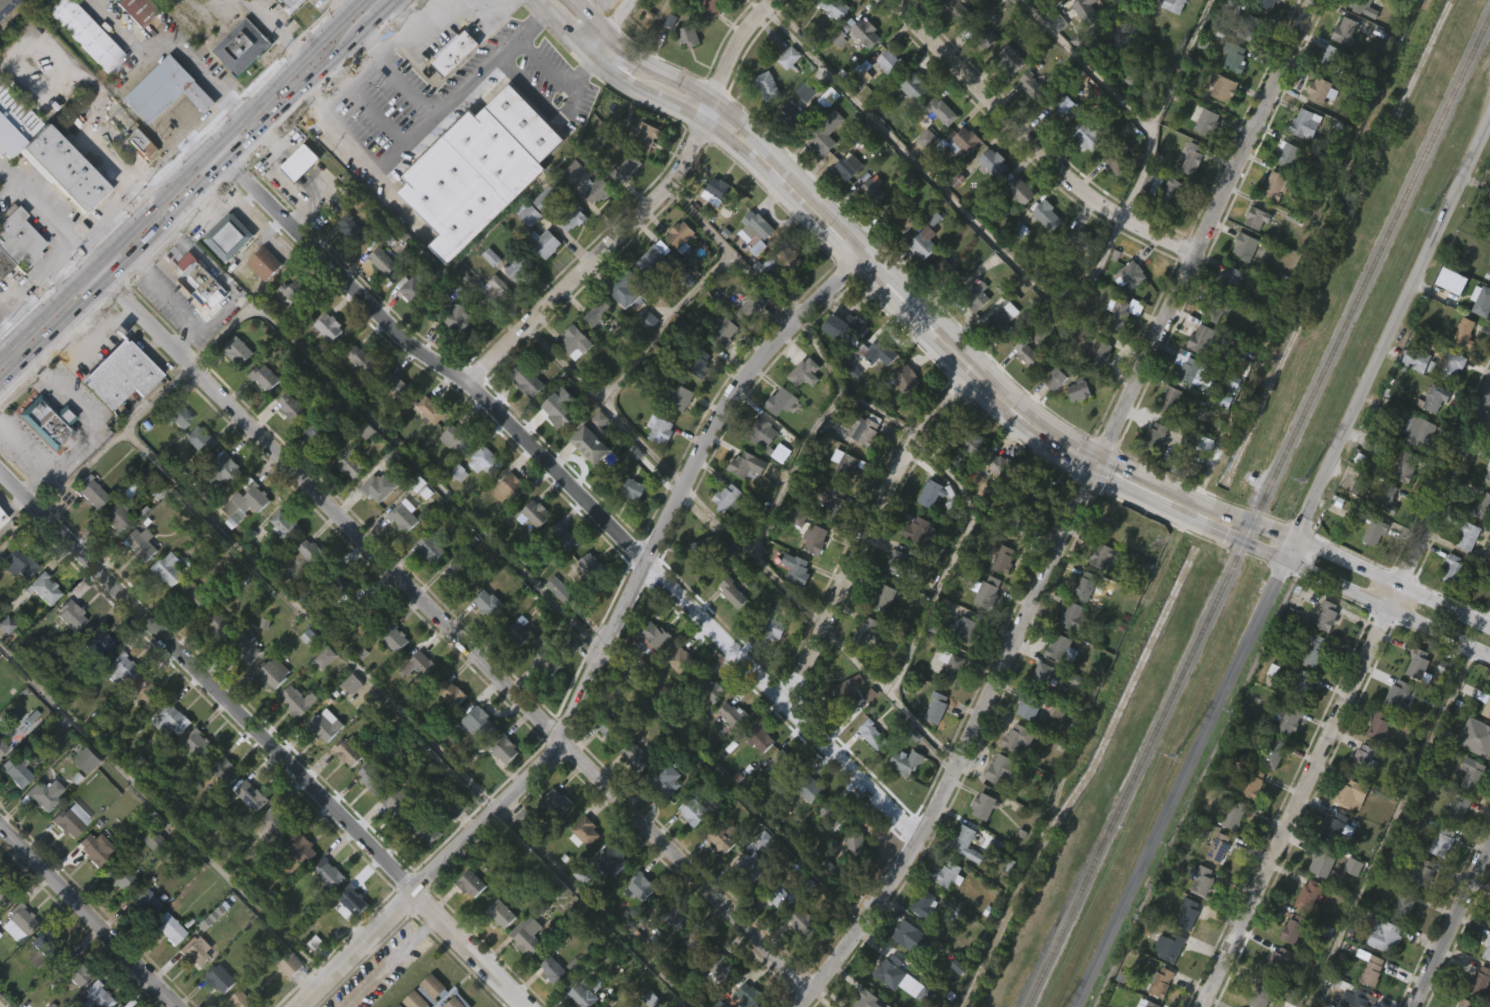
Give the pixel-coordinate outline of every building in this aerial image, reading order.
[(19,0),(0,19),(0,0),(19,0)] [(47,8),(55,0),(74,0),(129,57),(113,72),(111,74),(47,8)] [(114,3),(117,0),(146,0),(158,13),(140,30),(114,3)] [(289,49),(310,29),(282,0),(275,0),(258,16),(289,49)] [(281,4),(277,0),(306,0),(291,16),(284,9),(287,6),(283,2),(281,4)] [(700,7),(705,0),(728,0),(717,16),(715,18),(700,7)] [(748,8),(741,0),(733,0),(728,4),(725,0),(717,0),(710,7),(728,26),(748,8)] [(819,6),(823,0),(842,0),(851,8),(841,21),(835,17),(833,18),(827,13),(828,12),(819,6)] [(914,0),(893,0),(904,11),(914,0)] [(914,16),(930,34),(947,18),(931,0),(914,16)] [(943,5),(948,0),(959,0),(973,14),(963,24),(958,18),(953,23),(945,15),(949,11),(943,5)] [(1051,24),(1072,16),(1065,0),(1047,0),(1042,2),(1051,24)] [(1071,4),(1077,0),(1098,0),(1099,1),(1093,5),(1102,19),(1084,32),(1079,24),(1083,21),(1071,4)] [(1162,7),(1165,0),(1187,0),(1180,15),(1162,7)] [(1243,0),(1236,0),(1234,5),(1249,12),(1253,4),(1243,0)] [(1255,3),(1256,0),(1276,0),(1271,11),(1255,3)] [(1348,5),(1350,0),(1374,0),(1370,7),(1373,9),(1369,16),(1363,13),(1362,15),(1354,11),(1355,9),(1348,5)] [(1253,11),(1264,17),(1260,24),(1264,26),(1254,45),(1235,35),(1241,23),(1236,20),(1240,13),(1246,16),(1249,9),(1253,11)] [(1253,41),(1267,46),(1271,36),(1276,38),(1282,21),(1263,14),(1253,41)] [(1358,22),(1351,37),(1354,38),(1349,47),(1329,36),(1335,23),(1338,25),(1343,14),(1358,22)] [(860,16),(865,21),(867,20),(875,28),(873,31),(879,37),(867,48),(848,29),(845,33),(847,35),(843,38),(847,42),(842,48),(830,36),(850,17),(854,21),(860,16)] [(272,44),(237,78),(211,52),(247,18),(272,44)] [(450,34),(472,33),(471,18),(450,19),(450,34)] [(999,39),(987,52),(975,41),(977,38),(967,28),(977,18),(999,39)] [(136,65),(154,49),(129,22),(111,38),(136,65)] [(1185,27),(1172,22),(1169,31),(1162,29),(1157,44),(1176,51),(1185,27)] [(702,44),(687,49),(686,45),(682,47),(676,31),(694,24),(702,44)] [(1093,50),(1087,41),(1093,36),(1086,26),(1065,40),(1079,59),(1093,50)] [(696,43),(711,54),(723,38),(708,27),(696,43)] [(471,28),(484,43),(449,77),(435,62),(441,57),(439,54),(462,32),(464,34),(471,28)] [(964,45),(947,30),(934,45),(951,60),(964,45)] [(835,58),(846,44),(832,32),(828,37),(821,32),(814,41),(835,58)] [(1361,51),(1365,40),(1345,32),(1341,44),(1361,51)] [(1246,43),(1242,54),(1244,55),(1242,60),(1244,61),(1240,74),(1222,66),(1233,43),(1235,44),(1237,39),(1246,43)] [(1025,62),(1010,77),(999,66),(1004,61),(997,53),(1007,43),(1025,62)] [(1040,54),(1053,69),(1064,59),(1050,45),(1040,54)] [(1353,59),(1349,69),(1340,65),(1334,80),(1318,72),(1329,45),(1347,52),(1345,55),(1353,59)] [(675,53),(667,48),(660,60),(668,64),(675,53)] [(897,58),(900,61),(902,58),(909,65),(894,81),(887,74),(889,72),(885,68),(883,70),(875,63),(889,48),(898,57),(897,58)] [(1259,57),(1244,50),(1238,63),(1253,70),(1259,57)] [(234,113),(268,80),(243,53),(208,86),(234,113)] [(194,82),(216,104),(204,115),(183,93),(150,126),(123,99),(170,54),(195,81),(194,82)] [(826,75),(833,81),(853,60),(846,54),(826,75)] [(870,64),(865,70),(872,77),(860,89),(848,77),(853,72),(850,69),(856,63),(860,67),(866,60),(870,64)] [(994,75),(983,64),(970,76),(980,87),(994,75)] [(1043,102),(1039,105),(1021,87),(1023,84),(1017,78),(1027,68),(1033,74),(1031,76),(1046,91),(1039,98),(1043,102)] [(785,94),(770,102),(757,77),(772,69),(785,94)] [(929,89),(916,103),(899,88),(914,72),(926,83),(924,84),(929,89)] [(1233,93),(1231,97),(1229,96),(1226,103),(1208,95),(1218,74),(1237,83),(1233,93)] [(1315,74),(1332,82),(1330,87),(1339,90),(1334,100),(1324,96),(1322,101),(1325,102),(1321,111),(1307,105),(1309,100),(1306,98),(1309,91),(1305,89),(1309,79),(1312,81),(1315,74)] [(1,157),(0,156),(0,78),(3,81),(8,76),(34,103),(29,108),(46,126),(50,122),(113,189),(84,218),(67,200),(69,197),(53,180),(49,184),(19,152),(11,160),(5,154),(1,157)] [(812,84),(821,91),(810,103),(791,86),(796,81),(801,86),(807,79),(812,84)] [(1022,98),(1004,80),(993,90),(1001,98),(996,102),(1006,113),(1022,98)] [(773,97),(782,107),(798,92),(788,82),(773,97)] [(899,100),(885,84),(872,96),(886,112),(899,100)] [(1084,112),(1065,132),(1050,118),(1052,116),(1046,111),(1049,108),(1045,105),(1060,90),(1084,112)] [(868,101),(861,95),(845,114),(858,124),(868,112),(863,107),(868,101)] [(937,99),(940,102),(942,100),(959,117),(949,127),(934,113),(932,114),(926,108),(936,98),(937,99)] [(1043,125),(1025,105),(1012,117),(1031,137),(1043,125)] [(1196,105),(1217,113),(1215,120),(1218,121),(1213,133),(1208,131),(1206,136),(1191,129),(1196,118),(1191,116),(1196,105)] [(496,113),(551,168),(452,266),(433,247),(444,236),(393,184),(404,173),(406,176),(475,106),(482,113),(489,106),(496,113)] [(837,143),(823,157),(814,147),(816,145),(813,143),(816,140),(809,134),(835,108),(846,118),(829,135),(837,143)] [(925,124),(908,108),(894,123),(911,139),(925,124)] [(1113,116),(1104,126),(1110,131),(1090,152),(1086,148),(1083,150),(1075,142),(1077,140),(1071,135),(1092,113),(1096,117),(1105,108),(1113,116)] [(1209,124),(1205,131),(1224,140),(1234,120),(1209,108),(1203,121),(1209,124)] [(1324,116),(1315,140),(1306,137),(1305,138),(1290,132),(1295,118),(1298,119),(1302,108),(1324,116)] [(802,139),(813,128),(802,116),(790,127),(802,139)] [(660,128),(650,151),(634,143),(637,138),(636,137),(641,130),(639,128),(643,120),(660,128)] [(963,128),(968,132),(970,130),(980,140),(962,159),(947,144),(927,165),(921,159),(949,130),(955,135),(962,127),(963,128)] [(1060,164),(1078,147),(1060,128),(1043,145),(1060,164)] [(151,157),(146,163),(141,157),(138,160),(131,152),(133,149),(125,142),(138,129),(159,149),(151,157)] [(943,163),(953,154),(932,132),(922,141),(943,163)] [(1299,162),(1297,168),(1293,166),(1292,170),(1275,163),(1284,141),(1301,148),(1296,161),(1299,162)] [(1189,167),(1207,173),(1215,150),(1197,143),(1189,167)] [(1317,154),(1295,143),(1283,168),(1306,178),(1317,154)] [(832,178),(826,172),(841,155),(830,145),(803,176),(821,191),(832,178)] [(40,158),(26,172),(0,146),(0,190),(4,195),(13,186),(75,249),(84,240),(88,243),(106,225),(40,158)] [(990,149),(993,152),(995,151),(1003,159),(1001,160),(1006,165),(1005,166),(1007,167),(997,179),(975,159),(987,146),(990,149)] [(1133,165),(1120,176),(1114,169),(1113,170),(1103,159),(1118,146),(1133,165)] [(1202,155),(1193,177),(1179,170),(1188,149),(1202,155)] [(642,166),(627,181),(624,178),(621,181),(613,173),(632,152),(640,160),(639,161),(643,164),(642,166)] [(850,154),(861,164),(844,182),(835,174),(837,171),(835,170),(833,173),(827,167),(841,153),(845,157),(849,153),(850,154)] [(572,185),(570,187),(559,175),(576,158),(587,170),(572,185)] [(646,187),(656,166),(639,158),(629,179),(646,187)] [(1084,188),(1098,174),(1082,158),(1068,172),(1084,188)] [(959,195),(977,177),(960,162),(943,180),(959,195)] [(911,176),(922,187),(934,175),(923,164),(911,176)] [(1290,181),(1284,192),(1282,191),(1277,203),(1259,194),(1271,169),(1291,179),(1290,181)] [(1016,177),(1018,175),(1037,193),(1025,206),(1019,201),(1017,204),(1011,198),(1013,196),(1002,184),(1012,173),(1016,177)] [(604,176),(619,191),(608,200),(605,197),(601,201),(600,199),(595,204),(584,194),(587,191),(583,187),(592,177),(598,183),(604,176)] [(714,176),(720,179),(721,177),(730,183),(729,185),(744,195),(735,208),(706,189),(714,176)] [(888,194),(876,205),(873,202),(871,205),(861,195),(863,193),(859,189),(871,177),(888,194)] [(1188,187),(1183,196),(1181,195),(1174,208),(1158,199),(1170,177),(1188,187)] [(276,204),(291,219),(316,194),(301,179),(276,204)] [(1175,207),(1189,213),(1201,185),(1187,180),(1175,207)] [(562,196),(544,213),(533,200),(550,183),(562,196)] [(1000,197),(988,183),(974,195),(992,215),(1005,205),(999,198),(1000,197)] [(1112,212),(1122,201),(1106,186),(1096,196),(1112,212)] [(842,218),(859,201),(845,188),(828,205),(842,218)] [(1061,220),(1050,232),(1030,211),(1043,197),(1053,207),(1051,209),(1061,220)] [(526,199),(543,214),(531,227),(518,214),(519,213),(515,209),(526,199)] [(12,263),(0,250),(0,212),(11,202),(14,205),(15,203),(25,214),(20,218),(43,242),(36,249),(39,252),(22,269),(14,261),(12,263)] [(578,202),(584,209),(582,211),(588,217),(580,225),(578,223),(567,232),(557,221),(561,218),(556,213),(566,203),(571,208),(578,202)] [(896,209),(905,219),(910,215),(917,222),(901,237),(884,219),(887,217),(882,213),(893,203),(898,208),(896,209)] [(1271,215),(1267,223),(1262,221),(1257,231),(1243,223),(1245,218),(1243,218),(1250,204),(1271,215)] [(947,214),(933,227),(931,225),(923,232),(936,246),(921,260),(906,243),(921,230),(918,227),(925,220),(924,218),(938,205),(947,214)] [(1273,238),(1284,213),(1266,205),(1255,229),(1273,238)] [(1159,214),(1144,209),(1137,226),(1152,231),(1159,214)] [(351,218),(356,221),(355,222),(367,235),(357,245),(340,228),(342,226),(337,221),(348,210),(354,216),(351,218)] [(756,212),(759,215),(762,212),(779,230),(769,239),(762,233),(750,244),(739,232),(748,224),(744,220),(755,210),(756,212)] [(229,211),(231,213),(232,212),(254,233),(226,262),(203,240),(206,237),(204,236),(229,211)] [(1019,243),(1031,230),(1011,211),(999,224),(1019,243)] [(726,221),(708,212),(701,228),(719,236),(726,221)] [(575,225),(591,242),(608,226),(597,213),(590,219),(586,215),(575,225)] [(1172,239),(1181,219),(1165,213),(1156,233),(1172,239)] [(882,229),(865,214),(853,227),(870,242),(882,229)] [(688,220),(699,233),(697,234),(699,236),(690,242),(697,250),(688,258),(669,237),(675,232),(673,230),(682,222),(684,223),(688,220)] [(548,228),(562,242),(546,259),(526,238),(535,229),(541,235),(548,228)] [(1057,228),(1068,234),(1070,229),(1083,236),(1070,259),(1047,247),(1057,228)] [(1266,244),(1262,252),(1255,248),(1248,262),(1229,253),(1239,231),(1266,244)] [(510,247),(526,264),(538,252),(522,235),(510,247)] [(1060,255),(1039,236),(1027,249),(1047,268),(1060,255)] [(664,239),(674,250),(668,257),(671,260),(669,262),(672,265),(665,273),(658,266),(650,274),(639,263),(653,248),(652,247),(657,242),(659,244),(664,239)] [(908,261),(888,239),(876,251),(895,273),(908,261)] [(1255,266),(1259,258),(1263,260),(1267,250),(1247,242),(1240,260),(1255,266)] [(283,264),(266,281),(246,261),(265,243),(270,249),(269,250),(283,264)] [(737,257),(741,261),(733,269),(743,279),(754,269),(761,276),(771,266),(749,244),(737,257)] [(940,251),(932,244),(921,256),(929,263),(940,251)] [(379,245),(382,248),(383,247),(398,264),(386,275),(368,256),(379,245)] [(795,246),(802,259),(804,258),(808,266),(790,276),(786,268),(788,267),(781,254),(795,246)] [(199,275),(223,299),(251,270),(227,247),(199,275)] [(359,266),(343,249),(332,260),(348,277),(359,266)] [(517,251),(520,255),(522,253),(534,264),(530,268),(532,271),(523,279),(522,278),(517,283),(504,269),(506,267),(503,264),(517,251)] [(11,263),(0,274),(0,252),(11,263)] [(661,272),(681,294),(690,286),(682,278),(691,269),(678,255),(661,272)] [(962,275),(949,289),(929,269),(942,256),(962,275)] [(222,285),(208,299),(197,288),(192,294),(177,278),(197,258),(222,285)] [(1135,259),(1145,270),(1144,271),(1148,278),(1132,290),(1119,271),(1135,259)] [(932,282),(926,276),(933,269),(923,260),(903,282),(919,297),(932,282)] [(1230,264),(1246,272),(1235,293),(1220,286),(1223,280),(1219,279),(1225,268),(1227,269),(1230,264)] [(1441,266),(1454,271),(1454,269),(1459,272),(1458,275),(1466,278),(1459,295),(1434,284),(1441,266)] [(1069,288),(1082,283),(1077,267),(1063,272),(1069,288)] [(641,295),(626,309),(610,292),(615,287),(612,285),(630,268),(640,279),(633,286),(641,295)] [(409,272),(413,276),(414,275),(430,290),(416,304),(411,299),(408,302),(401,296),(403,294),(398,289),(400,287),(397,284),(409,272)] [(512,290),(489,310),(478,299),(485,292),(481,288),(496,273),(512,290)] [(667,287),(655,275),(632,298),(644,311),(667,287)] [(751,293),(762,283),(756,276),(745,286),(751,293)] [(298,278),(313,293),(299,308),(278,287),(284,281),(290,286),(298,278)] [(970,279),(976,284),(980,280),(986,286),(980,293),(987,299),(974,314),(966,307),(968,305),(963,301),(966,298),(959,292),(970,279)] [(243,298),(261,318),(279,300),(261,281),(243,298)] [(364,293),(383,312),(394,301),(375,282),(364,293)] [(1485,285),(1489,287),(1489,316),(1489,318),(1473,311),(1479,294),(1480,295),(1485,285)] [(768,307),(750,324),(739,312),(754,298),(752,296),(760,288),(770,300),(765,304),(768,307)] [(513,319),(530,301),(517,290),(500,308),(513,319)] [(929,303),(940,314),(951,302),(940,292),(929,303)] [(798,304),(795,293),(777,298),(780,308),(798,304)] [(1227,298),(1217,324),(1207,320),(1209,317),(1203,315),(1214,293),(1227,298)] [(189,333),(196,326),(206,337),(220,323),(194,296),(173,316),(189,333)] [(615,310),(596,328),(585,317),(594,308),(591,306),(601,296),(615,310)] [(1132,313),(1123,333),(1109,326),(1115,312),(1113,310),(1118,298),(1132,304),(1129,309),(1133,311),(1132,313)] [(1238,307),(1221,300),(1213,318),(1230,326),(1238,307)] [(466,308),(465,311),(473,314),(465,334),(457,332),(458,329),(443,324),(449,308),(453,310),(456,301),(467,306),(466,308)] [(1463,312),(1437,303),(1431,322),(1457,330),(1463,312)] [(992,307),(999,312),(1005,306),(1015,317),(1009,322),(1017,330),(1003,343),(984,323),(986,322),(981,316),(992,306),(992,307)] [(640,327),(621,309),(604,327),(623,345),(640,327)] [(329,313),(331,316),(333,314),(342,324),(340,327),(343,330),(331,342),(314,324),(327,311),(329,313)] [(408,339),(422,324),(409,311),(394,326),(408,339)] [(480,343),(502,324),(491,311),(469,331),(480,343)] [(836,316),(843,320),(847,313),(852,317),(854,314),(861,319),(859,324),(866,329),(857,342),(845,333),(839,341),(820,328),(830,312),(836,316)] [(739,326),(730,338),(732,340),(726,347),(719,342),(717,344),(708,337),(711,333),(713,335),(724,321),(722,320),(726,315),(739,326)] [(977,327),(979,325),(970,316),(954,332),(972,349),(985,335),(977,327)] [(1478,343),(1473,352),(1451,340),(1463,317),(1475,323),(1470,333),(1472,335),(1470,338),(1478,343)] [(1489,332),(1489,327),(1471,320),(1466,335),(1470,337),(1466,348),(1482,354),(1489,332)] [(597,344),(579,361),(563,345),(567,341),(566,339),(569,336),(567,334),(577,324),(597,344)] [(1212,329),(1209,334),(1216,337),(1210,351),(1204,348),(1201,356),(1184,347),(1192,331),(1195,333),(1200,324),(1212,329)] [(761,339),(750,329),(731,349),(741,359),(761,339)] [(256,352),(243,365),(239,361),(238,362),(226,349),(240,335),(256,352)] [(579,351),(588,362),(607,345),(598,335),(579,351)] [(1134,352),(1139,340),(1127,335),(1125,340),(1113,335),(1101,363),(1116,369),(1125,348),(1134,352)] [(119,336),(123,341),(126,338),(161,373),(138,397),(130,389),(110,408),(79,377),(119,336)] [(879,338),(896,354),(886,365),(878,358),(872,365),(861,355),(858,359),(859,360),(854,365),(862,373),(855,380),(846,371),(849,368),(843,362),(853,352),(862,344),(866,348),(878,336),(879,338)] [(1041,358),(1031,368),(1015,354),(1017,352),(1011,347),(1020,336),(1027,342),(1026,344),(1041,358)] [(461,369),(468,352),(461,349),(463,343),(449,337),(440,359),(461,369)] [(1113,353),(1108,363),(1105,362),(1103,367),(1087,360),(1097,338),(1113,345),(1111,351),(1113,353)] [(981,358),(997,373),(1013,356),(997,341),(981,358)] [(1453,350),(1470,358),(1465,370),(1461,368),(1454,381),(1441,375),(1449,358),(1438,353),(1443,342),(1454,347),(1453,350)] [(656,356),(641,343),(631,355),(645,368),(656,356)] [(1408,344),(1431,355),(1429,359),(1436,363),(1432,373),(1425,369),(1423,374),(1400,363),(1403,356),(1398,354),(1401,349),(1405,351),(1408,344)] [(363,348),(364,348),(370,353),(371,352),(380,360),(370,369),(371,370),(367,374),(349,355),(359,345),(363,348)] [(309,361),(327,378),(340,364),(322,347),(309,361)] [(711,354),(707,360),(709,361),(707,365),(711,367),(703,379),(686,368),(700,347),(711,354)] [(845,349),(840,356),(828,349),(819,363),(851,384),(865,362),(845,349)] [(1202,372),(1197,385),(1192,383),(1191,385),(1194,386),(1192,391),(1187,389),(1189,385),(1169,377),(1176,360),(1173,358),(1175,352),(1205,365),(1202,372)] [(735,363),(721,353),(706,373),(721,384),(735,363)] [(810,356),(822,367),(816,372),(814,370),(813,372),(820,379),(813,386),(806,379),(799,387),(787,376),(804,358),(806,360),(810,356)] [(545,384),(529,399),(517,387),(520,384),(510,373),(522,361),(545,384)] [(573,397),(590,379),(571,361),(554,380),(573,397)] [(267,364),(283,381),(268,396),(249,375),(259,365),(263,369),(267,364)] [(907,366),(910,370),(911,370),(918,384),(900,394),(895,384),(886,389),(881,382),(888,378),(886,375),(906,364),(907,366)] [(1071,376),(1057,392),(1044,381),(1058,365),(1071,376)] [(391,371),(397,376),(399,374),(417,390),(415,393),(418,396),(412,403),(407,399),(405,402),(381,382),(391,371)] [(75,416),(106,446),(128,424),(136,432),(157,410),(118,372),(75,416)] [(895,391),(875,372),(863,384),(859,380),(839,400),(853,414),(859,408),(851,401),(860,392),(868,400),(875,394),(884,402),(895,391)] [(1100,404),(1109,381),(1090,374),(1082,397),(1100,404)] [(1082,376),(1084,381),(1086,380),(1091,395),(1076,401),(1075,399),(1070,401),(1064,385),(1082,376)] [(659,377),(669,382),(671,378),(696,392),(685,412),(667,402),(669,399),(661,394),(663,390),(655,386),(659,377)] [(342,390),(360,410),(373,399),(354,379),(342,390)] [(1189,397),(1187,402),(1181,400),(1173,416),(1159,409),(1168,391),(1165,390),(1169,383),(1185,391),(1184,393),(1190,396),(1189,397)] [(1424,392),(1403,383),(1396,399),(1417,408),(1424,392)] [(1451,391),(1446,403),(1442,401),(1435,415),(1414,404),(1417,398),(1424,401),(1427,392),(1428,393),(1433,383),(1451,391)] [(710,395),(696,384),(681,403),(695,414),(710,395)] [(787,389),(799,398),(789,412),(784,409),(779,416),(765,406),(774,393),(776,395),(783,385),(787,389)] [(1435,410),(1451,417),(1462,394),(1446,386),(1435,410)] [(1169,399),(1173,400),(1169,414),(1194,422),(1192,429),(1207,434),(1213,415),(1202,412),(1206,401),(1172,390),(1169,399)] [(310,411),(298,423),(286,412),(288,410),(284,407),(285,405),(280,401),(289,391),(310,411)] [(783,413),(793,423),(800,415),(808,422),(815,415),(810,410),(816,403),(803,391),(783,413)] [(37,392),(55,410),(63,402),(76,415),(68,423),(75,430),(61,443),(66,447),(58,455),(16,413),(37,392)] [(434,396),(436,397),(438,395),(451,409),(436,424),(425,412),(422,415),(415,407),(430,392),(434,396)] [(556,399),(563,407),(564,406),(574,419),(562,430),(552,419),(553,418),(545,409),(556,399)] [(172,403),(175,405),(177,403),(181,407),(182,406),(193,416),(180,430),(169,419),(165,424),(157,416),(162,410),(161,409),(169,400),(172,403)] [(917,421),(905,400),(887,409),(898,431),(917,421)] [(1239,414),(1226,408),(1212,438),(1224,444),(1239,414)] [(408,425),(392,410),(382,421),(398,435),(408,425)] [(611,450),(595,465),(589,458),(588,460),(580,452),(582,450),(571,439),(602,410),(610,420),(603,427),(609,434),(602,441),(611,450)] [(872,413),(882,419),(876,429),(878,431),(875,437),(877,438),(871,448),(864,443),(863,445),(848,437),(860,416),(867,420),(872,413)] [(1434,430),(1432,431),(1429,438),(1431,439),(1428,446),(1426,445),(1423,450),(1403,441),(1406,434),(1401,432),(1410,413),(1436,425),(1434,430)] [(676,433),(672,442),(668,440),(665,446),(651,440),(656,428),(650,426),(656,414),(677,424),(675,430),(677,431),(676,433)] [(769,417),(777,423),(775,426),(782,432),(771,448),(763,443),(761,446),(748,436),(761,418),(766,421),(769,417)] [(335,437),(321,449),(303,431),(317,418),(335,437)] [(663,424),(657,436),(681,448),(690,428),(672,419),(668,427),(663,424)] [(1432,450),(1438,436),(1441,438),(1446,427),(1428,419),(1417,444),(1432,450)] [(784,448),(794,434),(776,421),(760,443),(773,452),(778,444),(784,448)] [(1153,446),(1169,453),(1180,428),(1163,421),(1153,446)] [(1152,422),(1167,428),(1156,453),(1139,446),(1147,425),(1150,426),(1152,422)] [(452,423),(462,430),(465,427),(475,437),(462,452),(453,444),(449,448),(439,439),(452,423)] [(198,424),(218,441),(205,454),(186,436),(198,424)] [(303,446),(282,427),(272,439),(292,457),(303,446)] [(52,447),(34,428),(12,449),(48,486),(70,465),(65,459),(73,452),(60,438),(52,447)] [(970,428),(975,432),(976,430),(986,438),(984,441),(987,443),(977,457),(959,443),(970,428)] [(411,442),(430,462),(442,450),(422,431),(411,442)] [(1391,442),(1384,456),(1363,445),(1370,431),(1391,442)] [(161,450),(176,465),(188,454),(173,438),(161,450)] [(504,464),(492,476),(483,467),(477,473),(468,464),(474,458),(472,457),(484,444),(504,464)] [(610,460),(596,446),(566,475),(590,501),(607,485),(596,474),(610,460)] [(354,458),(358,462),(360,459),(366,466),(353,478),(348,473),(346,475),(335,464),(352,447),(359,453),(354,458)] [(242,471),(230,484),(225,480),(218,488),(206,477),(219,463),(214,458),(223,448),(240,466),(238,468),(242,471)] [(643,462),(648,464),(644,474),(662,481),(671,458),(648,450),(643,462)] [(748,451),(775,466),(771,472),(768,470),(765,474),(758,470),(754,477),(751,475),(749,479),(731,469),(735,462),(736,463),(739,458),(740,459),(743,455),(745,456),(748,451)] [(1414,469),(1412,473),(1410,474),(1412,475),(1408,484),(1393,477),(1405,451),(1418,458),(1413,469),(1414,469)] [(860,468),(854,482),(835,474),(845,452),(862,459),(859,465),(861,466),(860,468)] [(996,455),(997,456),(998,455),(1004,459),(1006,457),(1015,463),(1009,471),(1012,472),(1006,481),(983,464),(991,452),(996,455)] [(322,466),(312,455),(298,468),(309,479),(322,466)] [(182,473),(199,491),(213,478),(195,460),(182,473)] [(445,484),(449,480),(457,488),(467,477),(449,460),(435,474),(445,484)] [(152,472),(142,482),(144,484),(136,491),(134,490),(125,499),(119,493),(129,483),(127,482),(146,466),(152,472)] [(966,467),(955,479),(969,493),(980,480),(966,467)] [(1370,491),(1367,498),(1364,496),(1363,499),(1349,493),(1359,470),(1373,476),(1367,490),(1370,491)] [(529,488),(517,503),(499,488),(514,471),(526,482),(524,484),(529,488)] [(94,473),(103,482),(98,487),(107,496),(94,509),(79,493),(78,495),(73,490),(87,473),(90,476),(94,473)] [(384,473),(390,479),(393,475),(401,482),(380,504),(372,497),(370,499),(359,489),(374,474),(377,477),(378,475),(380,477),(384,473)] [(258,487),(262,492),(264,490),(267,493),(266,495),(270,500),(257,512),(251,506),(245,513),(247,515),(232,529),(225,522),(230,516),(221,508),(238,491),(243,496),(247,492),(241,484),(250,475),(260,485),(258,487)] [(628,476),(647,485),(640,501),(625,495),(626,492),(621,490),(628,476)] [(944,490),(941,496),(937,494),(929,508),(915,500),(927,477),(942,485),(940,488),(944,490)] [(1040,501),(1019,504),(1018,496),(1020,495),(1018,480),(1037,477),(1040,501)] [(766,492),(778,499),(786,486),(775,479),(766,492)] [(499,501),(481,480),(463,496),(475,509),(482,504),(489,511),(499,501)] [(732,482),(748,496),(737,510),(731,505),(723,515),(716,509),(719,505),(712,499),(720,490),(722,491),(726,486),(728,488),(732,482)] [(1396,507),(1392,518),(1373,510),(1385,482),(1397,487),(1392,500),(1393,501),(1391,505),(1396,507)] [(830,510),(849,518),(858,496),(831,485),(827,495),(835,499),(830,510)] [(212,493),(217,499),(202,513),(213,524),(221,516),(224,519),(239,506),(220,486),(212,493)] [(835,518),(833,523),(820,516),(830,496),(826,494),(829,486),(844,493),(833,518),(835,518)] [(1404,519),(1415,493),(1400,486),(1389,512),(1404,519)] [(761,496),(739,487),(736,495),(728,492),(723,507),(753,518),(761,496)] [(1009,499),(989,487),(981,500),(1001,513),(1009,499)] [(1484,492),(1489,494),(1489,520),(1488,519),(1487,521),(1466,513),(1469,504),(1476,507),(1478,502),(1480,502),(1484,492)] [(133,523),(118,537),(99,515),(117,499),(126,508),(122,511),(133,523)] [(540,504),(543,501),(550,509),(547,511),(554,518),(540,530),(523,510),(535,499),(540,504)] [(357,525),(374,541),(392,522),(374,506),(357,525)] [(280,509),(292,519),(293,518),(301,526),(286,541),(273,528),(276,525),(270,520),(280,509)] [(498,540),(507,531),(511,535),(522,524),(508,509),(487,529),(498,540)] [(641,521),(623,513),(616,529),(635,537),(641,521)] [(924,514),(913,538),(927,544),(934,529),(949,536),(953,527),(924,514)] [(929,521),(927,525),(935,528),(931,538),(923,534),(918,544),(899,535),(905,522),(909,524),(911,521),(913,522),(916,515),(929,521)] [(219,546),(226,552),(221,558),(229,564),(248,543),(255,549),(268,534),(249,517),(237,530),(235,527),(219,546)] [(740,529),(725,517),(708,539),(723,551),(740,529)] [(1359,535),(1364,523),(1351,517),(1345,528),(1359,535)] [(1372,518),(1389,525),(1384,536),(1380,535),(1374,548),(1361,542),(1372,518)] [(580,542),(570,551),(564,545),(554,554),(549,548),(555,541),(546,532),(558,519),(580,542)] [(1370,542),(1389,550),(1399,527),(1380,519),(1370,542)] [(1472,549),(1470,553),(1454,546),(1462,530),(1459,529),(1463,520),(1481,528),(1472,549)] [(823,542),(816,558),(800,551),(811,523),(827,530),(822,542),(823,542)] [(845,530),(829,523),(817,550),(833,557),(845,530)] [(1028,539),(1032,527),(1020,523),(1016,534),(1028,539)] [(1463,548),(1482,558),(1489,542),(1489,532),(1481,527),(1473,543),(1467,540),(1463,548)] [(147,528),(154,535),(148,541),(158,551),(144,564),(137,557),(138,555),(125,541),(138,529),(142,533),(147,528)] [(446,551),(433,564),(423,553),(423,552),(419,547),(421,545),(417,541),(426,532),(446,551)] [(413,544),(402,533),(383,550),(401,570),(416,557),(408,549),(413,544)] [(546,550),(531,535),(511,553),(518,560),(524,555),(532,563),(546,550)] [(712,544),(716,554),(712,555),(715,564),(699,570),(689,544),(709,536),(712,544)] [(307,538),(311,543),(314,540),(328,556),(315,568),(297,548),(307,538)] [(1102,540),(1125,553),(1119,565),(1111,560),(1105,571),(1090,563),(1092,559),(1089,557),(1095,546),(1098,547),(1102,540)] [(296,563),(278,544),(264,557),(282,576),(296,563)] [(1013,563),(1007,575),(996,570),(995,573),(984,567),(995,545),(1007,551),(1004,559),(1013,563)] [(13,548),(17,552),(19,550),(37,566),(24,579),(16,571),(10,577),(1,567),(5,563),(2,561),(4,559),(2,558),(12,547),(13,548)] [(892,548),(924,562),(927,556),(943,563),(937,578),(916,569),(915,571),(906,568),(902,577),(883,570),(892,548)] [(171,550),(182,560),(176,566),(185,574),(172,588),(160,578),(161,576),(151,567),(160,557),(162,559),(171,550)] [(590,551),(598,560),(596,561),(599,564),(601,562),(607,571),(589,584),(583,576),(586,573),(577,561),(590,551)] [(786,552),(796,557),(797,555),(810,561),(807,567),(809,568),(807,572),(811,574),(805,587),(787,579),(791,569),(788,567),(789,565),(782,562),(786,552)] [(1466,572),(1458,586),(1444,579),(1451,565),(1446,563),(1452,552),(1464,558),(1462,562),(1468,564),(1465,571),(1466,572)] [(544,566),(564,589),(576,578),(555,556),(544,566)] [(1468,587),(1475,562),(1460,557),(1452,582),(1468,587)] [(1004,568),(1021,567),(1020,558),(1003,559),(1004,568)] [(475,576),(462,589),(457,584),(456,585),(445,575),(447,574),(444,572),(457,559),(475,576)] [(803,576),(799,585),(813,591),(825,565),(811,559),(808,566),(803,564),(798,574),(803,576)] [(150,571),(140,560),(122,577),(141,598),(154,586),(145,576),(150,571)] [(339,564),(343,569),(345,567),(351,574),(347,577),(355,585),(342,596),(336,588),(330,593),(323,585),(328,581),(320,572),(325,567),(330,572),(339,564)] [(442,586),(422,567),(410,579),(430,598),(442,586)] [(44,578),(49,582),(51,581),(55,585),(54,586),(60,593),(47,606),(31,589),(26,594),(21,589),(41,569),(47,576),(44,578)] [(1088,570),(1100,576),(1088,601),(1080,598),(1081,595),(1074,592),(1082,575),(1084,576),(1086,571),(1088,572),(1088,570)] [(292,584),(309,602),(321,592),(303,573),(292,584)] [(567,605),(566,606),(545,584),(556,574),(577,596),(567,605)] [(734,583),(749,599),(738,609),(726,597),(725,598),(720,594),(725,590),(720,585),(730,575),(736,581),(734,583)] [(1084,601),(1101,605),(1104,594),(1113,596),(1116,584),(1090,578),(1084,601)] [(981,579),(997,587),(995,593),(996,593),(991,604),(989,603),(987,608),(970,600),(975,590),(971,588),(975,579),(980,582),(981,579)] [(1014,586),(996,580),(987,603),(1005,609),(1014,586)] [(193,581),(210,599),(197,612),(178,591),(185,584),(188,586),(193,581)] [(8,612),(13,607),(20,615),(33,602),(12,583),(0,595),(0,604),(8,612)] [(880,583),(896,590),(886,613),(869,606),(874,596),(871,595),(874,588),(877,589),(880,583)] [(880,605),(900,613),(909,592),(889,584),(880,605)] [(167,623),(179,610),(172,603),(178,596),(166,586),(148,605),(167,623)] [(572,598),(584,614),(598,604),(585,587),(572,598)] [(493,595),(494,596),(496,594),(507,604),(491,621),(483,613),(485,611),(480,607),(481,605),(475,599),(486,588),(493,595)] [(781,615),(800,623),(810,601),(781,589),(777,599),(786,604),(781,615)] [(1461,596),(1444,590),(1440,600),(1443,601),(1437,616),(1452,621),(1461,596)] [(384,612),(371,625),(357,611),(362,605),(359,602),(368,592),(373,597),(371,598),(382,609),(381,610),(384,612)] [(88,619),(74,631),(59,615),(66,608),(61,602),(70,594),(85,609),(82,612),(88,619)] [(440,608),(452,618),(463,604),(451,594),(440,608)] [(1339,620),(1331,633),(1316,625),(1324,607),(1321,606),(1325,598),(1339,605),(1336,611),(1340,612),(1337,619),(1339,620)] [(1086,607),(1082,617),(1089,620),(1083,632),(1075,628),(1074,631),(1058,624),(1064,610),(1067,611),(1072,601),(1086,607)] [(781,610),(777,619),(788,624),(781,639),(776,637),(775,641),(763,635),(764,633),(758,630),(760,626),(753,623),(759,611),(765,614),(769,605),(781,610)] [(236,628),(223,640),(205,622),(207,620),(204,616),(214,606),(236,628)] [(541,621),(562,641),(571,631),(550,611),(541,621)] [(986,644),(995,615),(984,611),(982,619),(975,617),(969,639),(986,644)] [(744,634),(723,612),(712,623),(733,645),(744,634)] [(529,621),(524,626),(532,634),(520,646),(510,637),(508,638),(501,631),(509,623),(512,625),(523,614),(529,621)] [(980,626),(970,647),(945,635),(944,637),(926,629),(933,614),(956,625),(962,614),(981,624),(980,626)] [(192,645),(204,632),(186,616),(174,629),(192,645)] [(870,619),(879,623),(876,630),(873,629),(864,649),(849,642),(859,621),(862,623),(865,617),(870,619)] [(893,625),(876,618),(866,642),(882,649),(893,625)] [(654,619),(662,628),(665,625),(676,635),(659,650),(656,646),(650,652),(641,642),(647,636),(642,631),(654,619)] [(401,628),(404,631),(404,630),(412,639),(399,652),(391,644),(387,647),(382,642),(390,634),(387,631),(395,622),(401,628)] [(466,636),(486,655),(499,641),(480,622),(466,636)] [(92,626),(95,629),(96,628),(102,633),(103,632),(115,643),(98,661),(79,644),(85,639),(81,635),(90,624),(92,626)] [(251,642),(252,643),(256,640),(259,643),(256,646),(262,653),(249,666),(227,645),(245,627),(256,637),(251,642)] [(1074,640),(1063,662),(1045,653),(1050,642),(1055,644),(1060,633),(1074,640)] [(83,653),(63,634),(50,649),(70,667),(83,653)] [(1325,654),(1316,672),(1300,665),(1313,635),(1326,640),(1322,652),(1325,654)] [(212,644),(200,656),(215,673),(228,661),(212,644)] [(682,646),(693,656),(692,658),(696,662),(683,676),(667,661),(682,646)] [(1431,675),(1427,684),(1403,673),(1410,658),(1409,658),(1414,646),(1427,653),(1425,658),(1428,660),(1423,671),(1431,675)] [(545,647),(563,663),(551,676),(542,667),(539,670),(531,662),(545,647)] [(959,676),(955,685),(940,679),(942,675),(938,673),(942,661),(931,655),(934,647),(963,658),(957,675),(959,676)] [(123,656),(128,661),(129,660),(133,664),(132,665),(137,671),(124,684),(117,676),(111,682),(105,675),(103,676),(99,669),(120,649),(125,654),(123,656)] [(1,669),(11,660),(2,650),(0,651),(0,668),(1,669)] [(426,656),(439,667),(424,682),(418,675),(420,673),(409,662),(420,650),(426,656)] [(849,676),(864,681),(873,655),(858,650),(849,676)] [(950,672),(969,679),(977,659),(957,652),(950,672)] [(524,658),(520,653),(500,663),(507,676),(509,675),(513,681),(527,673),(520,660),(524,658)] [(666,672),(647,654),(628,674),(642,688),(648,681),(653,686),(666,672)] [(276,656),(291,670),(285,676),(288,678),(276,690),(268,683),(267,684),(254,671),(265,660),(267,662),(275,655),(276,656)] [(405,676),(388,660),(376,673),(393,688),(405,676)] [(1049,683),(1045,691),(1030,685),(1041,661),(1056,667),(1049,683)] [(247,677),(252,673),(242,663),(225,679),(244,700),(257,688),(247,677)] [(100,690),(109,675),(90,664),(81,679),(100,690)] [(296,673),(309,686),(318,677),(305,664),(296,673)] [(1041,692),(1059,698),(1067,675),(1049,668),(1041,692)] [(1315,683),(1311,691),(1307,689),(1302,701),(1289,695),(1301,669),(1310,673),(1308,678),(1316,681),(1315,683)] [(1298,696),(1313,703),(1325,675),(1309,669),(1298,696)] [(713,675),(729,689),(717,703),(711,698),(707,703),(691,688),(702,675),(708,680),(713,674),(713,675)] [(162,697),(149,710),(133,693),(137,689),(133,686),(145,675),(159,690),(157,692),(162,697)] [(446,679),(450,683),(452,681),(467,696),(455,708),(440,694),(438,696),(433,692),(446,679)] [(855,706),(840,715),(825,690),(844,679),(858,700),(853,703),(855,706)] [(1414,685),(1411,692),(1408,691),(1400,711),(1385,704),(1394,683),(1398,685),(1401,679),(1414,685)] [(692,696),(677,681),(662,696),(676,711),(692,696)] [(333,691),(324,682),(310,695),(319,705),(333,691)] [(544,714),(558,700),(541,683),(527,696),(544,714)] [(1425,688),(1410,683),(1401,710),(1417,715),(1425,688)] [(292,684),(305,699),(313,692),(320,699),(299,719),(288,708),(289,707),(283,700),(285,699),(281,695),(292,684)] [(400,714),(411,704),(422,715),(434,703),(417,685),(394,707),(400,714)] [(115,714),(120,720),(134,707),(115,686),(95,705),(109,720),(115,714)] [(934,695),(941,698),(936,714),(953,720),(962,694),(937,686),(934,695)] [(251,709),(269,726),(288,707),(269,690),(251,709)] [(940,717),(937,724),(921,718),(932,690),(946,696),(943,702),(946,703),(940,717)] [(1043,702),(1034,721),(1017,712),(1025,693),(1043,702)] [(1441,711),(1447,699),(1437,694),(1431,706),(1441,711)] [(1488,699),(1489,695),(1489,717),(1481,713),(1486,702),(1485,701),(1486,698),(1488,699)] [(1263,710),(1270,712),(1274,701),(1266,699),(1263,710)] [(736,705),(740,710),(744,706),(747,709),(748,708),(755,715),(738,730),(721,711),(732,701),(736,705)] [(167,703),(172,707),(174,706),(180,710),(192,722),(179,735),(170,726),(163,733),(151,722),(167,703)] [(1290,704),(1304,712),(1294,730),(1292,729),(1289,735),(1275,726),(1278,721),(1273,718),(1279,706),(1286,710),(1290,704)] [(1304,733),(1314,713),(1297,704),(1286,724),(1304,733)] [(478,705),(482,709),(483,708),(491,716),(488,718),(497,727),(483,742),(470,729),(463,736),(455,728),(478,705)] [(326,708),(343,723),(338,728),(340,730),(328,743),(321,737),(319,739),(315,735),(317,733),(311,728),(310,730),(305,725),(316,714),(318,716),(326,708)] [(337,720),(347,731),(359,720),(349,709),(337,720)] [(1395,725),(1392,733),(1389,731),(1388,734),(1393,736),(1390,743),(1383,740),(1382,742),(1366,735),(1378,709),(1391,715),(1388,721),(1395,725)] [(720,727),(707,712),(694,724),(708,738),(720,727)] [(127,727),(145,744),(158,730),(140,713),(127,727)] [(450,743),(462,733),(443,713),(432,724),(450,743)] [(625,733),(612,746),(602,736),(604,733),(596,724),(606,714),(625,733)] [(888,737),(875,750),(860,733),(862,731),(856,726),(868,715),(888,737)] [(854,738),(844,716),(823,725),(833,747),(854,738)] [(1409,722),(1386,717),(1381,739),(1395,742),(1397,734),(1406,736),(1409,722)] [(766,724),(780,741),(772,748),(770,745),(764,750),(759,744),(757,746),(752,741),(754,739),(748,733),(767,718),(769,721),(766,724)] [(1022,725),(1038,733),(1031,748),(1022,744),(1018,751),(1003,744),(1007,733),(1009,734),(1017,723),(1022,725)] [(1483,723),(1489,726),(1489,759),(1470,750),(1475,739),(1479,741),(1483,731),(1480,730),(1483,723)] [(200,735),(204,739),(206,737),(216,748),(204,760),(196,752),(188,759),(182,753),(188,748),(183,744),(186,741),(183,738),(196,726),(202,733),(200,735)] [(935,760),(944,732),(930,727),(920,755),(935,760)] [(509,739),(517,746),(516,748),(520,752),(507,765),(492,750),(490,752),(485,748),(495,737),(497,739),(504,732),(510,737),(509,739)] [(352,735),(359,741),(355,745),(365,755),(353,768),(346,762),(345,763),(330,749),(340,739),(343,743),(352,735)] [(713,748),(731,765),(743,752),(725,735),(713,748)] [(1285,750),(1277,769),(1262,763),(1274,736),(1286,742),(1283,748),(1286,749),(1285,750)] [(654,759),(641,771),(634,762),(635,761),(625,747),(636,737),(654,759)] [(174,770),(187,758),(171,739),(149,758),(159,769),(167,762),(174,770)] [(456,757),(477,776),(493,759),(472,740),(456,757)] [(340,761),(323,743),(314,752),(312,749),(302,759),(320,779),(340,761)] [(1367,745),(1378,749),(1374,759),(1380,762),(1377,769),(1371,766),(1367,776),(1350,769),(1359,747),(1362,748),(1364,743),(1367,745)] [(103,760),(88,776),(72,761),(87,746),(103,760)] [(799,765),(788,776),(773,759),(784,749),(799,765)] [(905,753),(903,754),(908,758),(913,751),(920,756),(917,761),(918,763),(907,777),(887,761),(895,751),(898,754),(901,750),(905,753)] [(240,775),(228,787),(221,780),(215,786),(208,779),(213,774),(208,769),(222,753),(236,768),(234,770),(240,775)] [(853,764),(872,785),(885,774),(865,753),(853,764)] [(758,790),(771,777),(760,765),(765,761),(759,754),(740,771),(758,790)] [(1013,763),(1024,768),(1014,788),(1003,783),(1002,786),(986,778),(993,764),(995,765),(1001,754),(1014,760),(1013,763)] [(4,768),(0,765),(0,763),(9,755),(17,762),(22,757),(26,762),(21,767),(30,776),(17,788),(2,770),(4,768)] [(1487,773),(1478,793),(1462,786),(1466,778),(1459,775),(1467,756),(1488,765),(1485,771),(1487,772),(1487,773)] [(381,761),(397,777),(379,795),(369,784),(370,783),(360,771),(370,761),(375,767),(381,761)] [(198,795),(210,783),(193,765),(173,784),(187,798),(195,791),(198,795)] [(1265,784),(1258,800),(1241,793),(1253,767),(1266,773),(1263,780),(1265,780),(1264,783),(1265,784)] [(663,768),(675,781),(678,778),(684,784),(668,799),(661,791),(662,790),(657,785),(658,784),(653,778),(663,768)] [(328,785),(346,804),(362,789),(345,770),(328,785)] [(617,788),(634,808),(654,791),(637,771),(617,788)] [(1282,779),(1268,772),(1256,799),(1270,806),(1282,779)] [(828,788),(814,803),(798,788),(811,773),(828,788)] [(1350,776),(1372,786),(1361,811),(1353,807),(1352,810),(1332,802),(1341,782),(1347,785),(1350,776)] [(55,778),(64,788),(56,796),(60,799),(48,812),(27,792),(39,779),(45,785),(48,782),(49,783),(55,778)] [(252,786),(256,789),(257,788),(268,800),(255,812),(234,791),(246,779),(252,786)] [(84,811),(99,797),(84,781),(69,795),(84,811)] [(407,784),(423,800),(404,820),(388,805),(387,806),(382,801),(396,787),(400,791),(407,784)] [(909,812),(917,789),(907,786),(905,791),(890,785),(883,802),(909,812)] [(784,794),(779,786),(767,793),(772,802),(784,794)] [(981,814),(997,822),(1010,795),(993,787),(981,814)] [(560,793),(562,795),(564,793),(573,803),(552,825),(548,822),(547,823),(540,816),(549,807),(543,802),(545,800),(543,799),(555,788),(560,793)] [(999,807),(997,809),(995,808),(986,825),(969,816),(982,791),(999,800),(997,803),(1000,805),(999,807)] [(1454,791),(1474,800),(1463,826),(1446,818),(1455,799),(1451,797),(1454,791)] [(220,792),(206,805),(222,822),(236,809),(220,792)] [(457,819),(454,821),(444,810),(447,808),(444,805),(457,793),(470,807),(457,819)] [(691,795),(696,799),(697,797),(713,812),(699,828),(684,815),(687,812),(681,806),(691,795)] [(372,831),(385,819),(365,797),(351,809),(372,831)] [(662,798),(645,814),(663,833),(680,818),(662,798)] [(74,799),(91,817),(71,838),(64,832),(63,833),(49,819),(58,810),(61,812),(74,799)] [(1250,805),(1241,823),(1242,824),(1239,832),(1223,824),(1232,804),(1235,805),(1238,799),(1250,805)] [(832,801),(835,805),(838,803),(845,810),(843,812),(847,817),(835,829),(820,813),(832,801)] [(276,813),(281,817),(283,815),(287,819),(285,821),(292,828),(280,839),(275,834),(270,839),(260,830),(266,824),(259,818),(273,804),(279,810),(276,813)] [(1236,830),(1251,836),(1260,809),(1246,804),(1236,830)] [(1333,810),(1349,817),(1346,824),(1354,827),(1350,836),(1337,830),(1332,843),(1317,837),(1327,814),(1331,816),(1333,810)] [(1354,847),(1364,822),(1341,812),(1330,837),(1354,847)] [(33,815),(20,829),(40,847),(60,825),(48,814),(40,822),(33,815)] [(425,815),(442,834),(429,846),(424,840),(422,842),(409,828),(425,815)] [(592,821),(593,823),(595,821),(599,825),(595,829),(601,836),(588,848),(584,843),(579,847),(570,838),(575,833),(571,830),(586,815),(592,821)] [(255,847),(265,832),(240,816),(230,831),(255,847)] [(818,829),(811,816),(795,824),(802,837),(818,829)] [(379,839),(401,854),(412,836),(391,822),(379,839)] [(569,840),(552,822),(538,834),(556,852),(569,840)] [(735,823),(744,832),(737,838),(741,842),(729,853),(717,841),(714,844),(707,837),(717,828),(721,832),(726,827),(729,829),(735,823)] [(969,847),(986,856),(981,865),(951,848),(961,830),(960,830),(963,823),(978,832),(969,847)] [(1458,836),(1456,840),(1454,839),(1444,859),(1428,851),(1440,825),(1454,832),(1459,835),(1458,836)] [(994,835),(975,827),(966,850),(983,856),(989,842),(991,842),(994,835)] [(172,848),(159,859),(143,839),(156,828),(172,848)] [(1443,850),(1458,855),(1466,834),(1450,828),(1443,850)] [(320,852),(307,865),(290,848),(296,842),(293,839),(301,830),(316,844),(314,846),(320,852)] [(673,844),(689,862),(704,848),(687,831),(673,844)] [(861,840),(861,845),(864,845),(864,855),(841,855),(841,847),(844,847),(844,831),(861,831),(861,840)] [(86,832),(107,854),(94,867),(83,856),(84,855),(78,849),(81,847),(76,842),(86,832)] [(1229,844),(1232,845),(1222,864),(1207,858),(1212,844),(1214,844),(1219,832),(1232,837),(1229,844)] [(88,853),(70,834),(47,855),(65,874),(88,853)] [(1216,860),(1231,867),(1243,842),(1228,835),(1216,860)] [(813,850),(832,865),(841,854),(822,839),(813,850)] [(261,861),(256,866),(266,879),(288,863),(271,841),(255,853),(261,861)] [(1332,862),(1325,878),(1318,875),(1317,877),(1314,876),(1315,873),(1310,871),(1316,856),(1312,855),(1317,844),(1332,850),(1330,856),(1334,858),(1332,862)] [(613,847),(615,848),(616,847),(625,857),(624,858),(628,862),(612,878),(604,870),(602,871),(598,865),(603,861),(599,857),(612,845),(613,847)] [(1317,872),(1333,878),(1337,868),(1346,872),(1350,863),(1341,860),(1344,853),(1328,846),(1317,872)] [(130,850),(139,858),(127,871),(134,877),(121,892),(99,872),(109,861),(112,863),(121,854),(124,857),(130,850)] [(574,882),(579,877),(584,882),(598,869),(582,852),(563,871),(574,882)] [(756,852),(762,857),(757,862),(766,871),(753,884),(746,876),(745,878),(735,867),(748,853),(751,857),(756,852)] [(346,882),(336,892),(315,870),(328,857),(350,879),(346,882)] [(1440,866),(1428,891),(1402,878),(1408,867),(1413,869),(1415,864),(1420,867),(1424,858),(1440,866)] [(981,889),(965,884),(972,866),(956,860),(946,886),(978,898),(981,889)] [(703,880),(726,881),(728,862),(705,861),(703,880)] [(952,861),(963,868),(959,874),(966,878),(960,887),(954,883),(950,890),(932,879),(940,867),(943,869),(946,866),(948,867),(952,861)] [(139,872),(150,889),(164,881),(154,863),(139,872)] [(1201,865),(1214,870),(1211,876),(1216,878),(1208,897),(1192,890),(1196,881),(1190,878),(1195,867),(1199,869),(1201,865)] [(1425,888),(1443,894),(1450,871),(1432,865),(1425,888)] [(1216,899),(1226,873),(1211,867),(1201,893),(1216,899)] [(842,893),(859,892),(858,868),(841,869),(842,893)] [(470,869),(487,886),(475,897),(467,888),(463,891),(455,884),(470,869)] [(655,890),(643,903),(627,887),(632,882),(630,880),(640,870),(653,884),(652,886),(655,890)] [(750,917),(763,903),(757,898),(762,892),(756,886),(758,884),(748,875),(740,884),(744,887),(732,900),(750,917)] [(1322,884),(1324,885),(1321,892),(1318,891),(1309,912),(1292,905),(1294,901),(1293,900),(1294,898),(1295,898),(1298,890),(1299,891),(1302,882),(1305,884),(1308,878),(1322,884)] [(12,896),(0,907),(0,882),(12,896)] [(354,890),(364,897),(363,898),(369,904),(356,917),(338,899),(344,894),(342,892),(351,883),(356,888),(354,890)] [(778,883),(789,894),(794,889),(803,898),(794,906),(792,904),(783,913),(774,904),(772,906),(764,898),(778,883)] [(1303,906),(1322,914),(1331,894),(1312,885),(1303,906)] [(145,886),(162,902),(147,918),(127,898),(138,887),(141,890),(145,886)] [(1416,900),(1406,921),(1391,915),(1399,897),(1398,896),(1399,893),(1397,892),(1400,886),(1415,892),(1412,898),(1416,900)] [(937,910),(929,922),(911,909),(925,889),(938,897),(935,900),(939,903),(935,908),(937,910)] [(1358,896),(1344,891),(1338,907),(1353,912),(1358,896)] [(1208,908),(1202,919),(1197,917),(1190,931),(1175,923),(1183,906),(1182,906),(1182,904),(1175,900),(1179,893),(1208,908)] [(1405,915),(1421,925),(1434,902),(1419,893),(1405,915)] [(959,913),(953,910),(957,903),(940,894),(929,916),(945,925),(948,917),(955,921),(959,913)] [(501,897),(520,917),(509,928),(503,922),(500,926),(497,922),(499,920),(494,915),(492,917),(487,911),(501,897)] [(687,919),(674,931),(665,921),(662,924),(655,916),(659,913),(654,909),(667,897),(687,919)] [(14,942),(0,927),(0,925),(6,919),(4,917),(8,914),(6,911),(17,900),(24,906),(21,908),(26,913),(27,911),(31,915),(29,917),(36,924),(23,936),(22,934),(14,942)] [(638,937),(652,922),(636,907),(619,925),(627,933),(631,930),(638,937)] [(801,909),(804,911),(805,910),(821,924),(806,940),(792,927),(796,923),(791,919),(801,909)] [(164,911),(175,921),(174,922),(184,933),(170,945),(164,939),(165,937),(155,927),(157,925),(153,921),(164,911)] [(546,943),(534,955),(529,951),(527,954),(517,944),(520,942),(512,933),(533,912),(546,926),(537,934),(546,943)] [(1305,948),(1310,936),(1320,941),(1328,925),(1302,913),(1289,941),(1305,948)] [(1295,914),(1310,921),(1307,927),(1311,929),(1307,938),(1298,934),(1293,944),(1278,937),(1288,917),(1293,920),(1295,914)] [(1152,930),(1168,939),(1173,932),(1185,938),(1171,964),(1158,956),(1160,953),(1151,948),(1155,940),(1136,928),(1142,916),(1155,923),(1152,930)] [(929,945),(921,957),(890,938),(902,919),(926,934),(924,937),(931,941),(929,945)] [(1383,919),(1402,928),(1398,935),(1401,937),(1397,945),(1395,943),(1390,954),(1366,943),(1376,920),(1381,923),(1383,919)] [(140,953),(156,939),(138,920),(122,934),(140,953)] [(775,948),(793,933),(788,927),(785,930),(776,920),(762,932),(775,948)] [(63,949),(50,961),(47,958),(40,964),(30,954),(37,948),(33,944),(36,941),(34,938),(45,927),(59,941),(57,943),(63,949)] [(1488,927),(1489,928),(1489,961),(1482,957),(1485,949),(1480,943),(1488,927)] [(1389,950),(1405,954),(1409,934),(1394,930),(1389,950)] [(1196,939),(1181,933),(1170,960),(1186,966),(1196,939)] [(13,978),(34,956),(15,937),(0,953),(0,965),(13,978)] [(193,938),(198,944),(199,943),(210,957),(197,969),(183,954),(181,956),(176,950),(183,943),(185,945),(193,938)] [(941,945),(953,953),(958,947),(946,938),(941,945)] [(657,951),(671,963),(681,950),(667,939),(657,951)] [(811,961),(797,943),(783,953),(797,972),(811,961)] [(1280,947),(1293,953),(1290,960),(1287,958),(1278,977),(1264,970),(1272,950),(1277,952),(1280,947)] [(526,993),(539,980),(530,970),(539,962),(526,949),(504,969),(526,993)] [(1291,980),(1301,956),(1285,949),(1275,974),(1291,980)] [(291,977),(290,979),(277,966),(291,952),(303,965),(291,977)] [(92,973),(79,987),(67,976),(61,983),(53,976),(60,969),(57,966),(69,953),(92,973)] [(889,954),(901,963),(898,967),(934,992),(933,993),(935,995),(933,997),(931,995),(925,1005),(898,986),(894,992),(869,974),(877,962),(879,963),(883,957),(886,959),(889,954)] [(1382,973),(1376,988),(1361,981),(1373,954),(1386,960),(1383,966),(1384,967),(1382,973)] [(573,974),(561,988),(549,977),(551,975),(546,970),(548,969),(544,965),(553,955),(573,974)] [(724,960),(738,973),(729,983),(724,978),(716,987),(706,978),(711,972),(710,971),(719,961),(720,962),(723,959),(724,960)] [(57,983),(42,963),(25,975),(40,995),(57,983)] [(220,965),(236,982),(223,994),(218,989),(217,991),(202,976),(212,966),(215,969),(220,965)] [(1484,965),(1489,968),(1489,984),(1484,996),(1469,989),(1478,969),(1481,970),(1484,965)] [(1174,972),(1171,980),(1170,979),(1162,998),(1146,991),(1155,971),(1159,973),(1161,966),(1174,972)] [(211,986),(194,967),(175,985),(192,1003),(211,986)] [(1279,985),(1268,1006),(1255,1006),(1249,1004),(1256,988),(1259,989),(1264,978),(1279,985)] [(601,1001),(594,1006),(582,1006),(580,1005),(578,1006),(571,1000),(574,997),(571,992),(583,982),(585,984),(590,980),(596,987),(594,989),(602,998),(600,1000),(601,1001)] [(116,1001),(110,1006),(97,1006),(85,994),(97,982),(105,991),(107,989),(110,993),(109,994),(116,1001)] [(1288,988),(1272,982),(1265,1000),(1283,1006),(1286,1006),(1290,996),(1285,995),(1288,988)] [(772,999),(764,1006),(744,1006),(741,1004),(746,999),(742,994),(736,999),(734,996),(749,983),(752,987),(755,985),(760,991),(762,988),(772,999)] [(456,991),(472,1006),(434,1006),(455,986),(458,989),(456,991)] [(864,987),(891,1006),(852,1006),(859,998),(858,996),(864,987)] [(1371,1002),(1368,1006),(1340,1006),(1347,990),(1353,993),(1356,987),(1379,998),(1377,1004),(1371,1002)] [(894,1002),(898,997),(885,988),(871,1006),(901,1006),(894,1002)] [(258,1006),(259,1006),(235,1006),(233,1005),(235,1003),(231,999),(240,989),(248,997),(254,991),(264,1000),(258,1006)] [(429,1006),(430,1006),(407,1006),(402,1002),(415,990),(430,1005),(429,1006)] [(577,998),(571,992),(563,1001),(568,1006),(577,998)] [(68,994),(57,1006),(82,1006),(68,994)] [(716,994),(706,1003),(709,1006),(728,1006),(716,994)] [(952,1006),(959,1006),(962,1004),(949,994),(944,1001),(952,1006)] [(1479,1002),(1476,1006),(1462,1006),(1463,1005),(1462,1004),(1466,995),(1479,1002)] [(134,1002),(128,1006),(119,1006),(129,997),(134,1002)] [(214,997),(204,1006),(224,1006),(214,997)]
